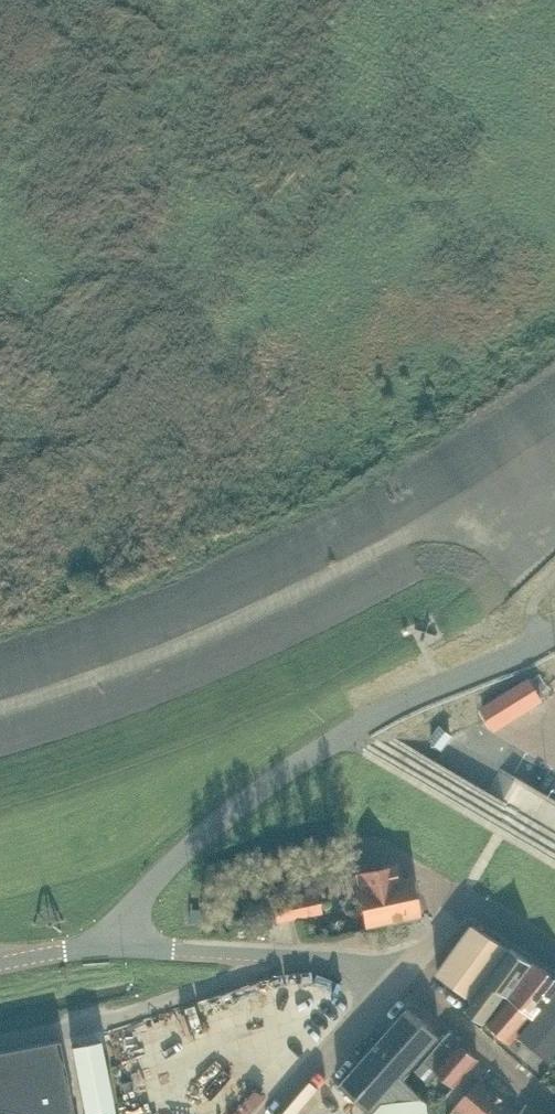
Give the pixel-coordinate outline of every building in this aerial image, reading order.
[(528,681),(483,709),(495,728),(540,700),(528,681)] [(454,735),(452,734),(440,725),(429,739),(443,750),(454,735)] [(400,881),(397,869),(396,866),(357,875),(361,891),(357,891),(365,925),(418,913),(410,879),(400,881)] [(277,923),(322,914),(318,893),(273,902),(277,923)] [(473,999),(509,949),(473,926),(440,970),(441,975),(473,999)] [(509,949),(473,999),(474,1000),(467,1009),(485,1024),(535,962),(512,948),(511,950),(509,949)] [(554,990),(554,979),(554,978),(554,977),(554,976),(537,962),(513,992),(532,1006),(536,1001),(543,1005),(554,990)] [(554,1057),(554,992),(519,1035),(551,1063),(554,1057)] [(486,1023),(488,1025),(510,1043),(533,1016),(509,996),(486,1023)] [(407,1009),(338,1085),(372,1113),(429,1113),(428,1102),(403,1079),(439,1038),(407,1009)] [(477,1061),(472,1057),(458,1044),(461,1041),(449,1030),(423,1059),(425,1061),(416,1071),(428,1082),(437,1072),(453,1087),(477,1061)] [(21,1113),(25,1113),(73,1113),(59,1040),(9,1050),(21,1113)] [(72,1047),(85,1113),(108,1113),(104,1093),(97,1057),(94,1042),(72,1047)] [(21,1113),(9,1050),(0,1052),(0,1108),(21,1113)] [(463,1113),(519,1113),(520,1113),(479,1080),(456,1108),(463,1113)]
